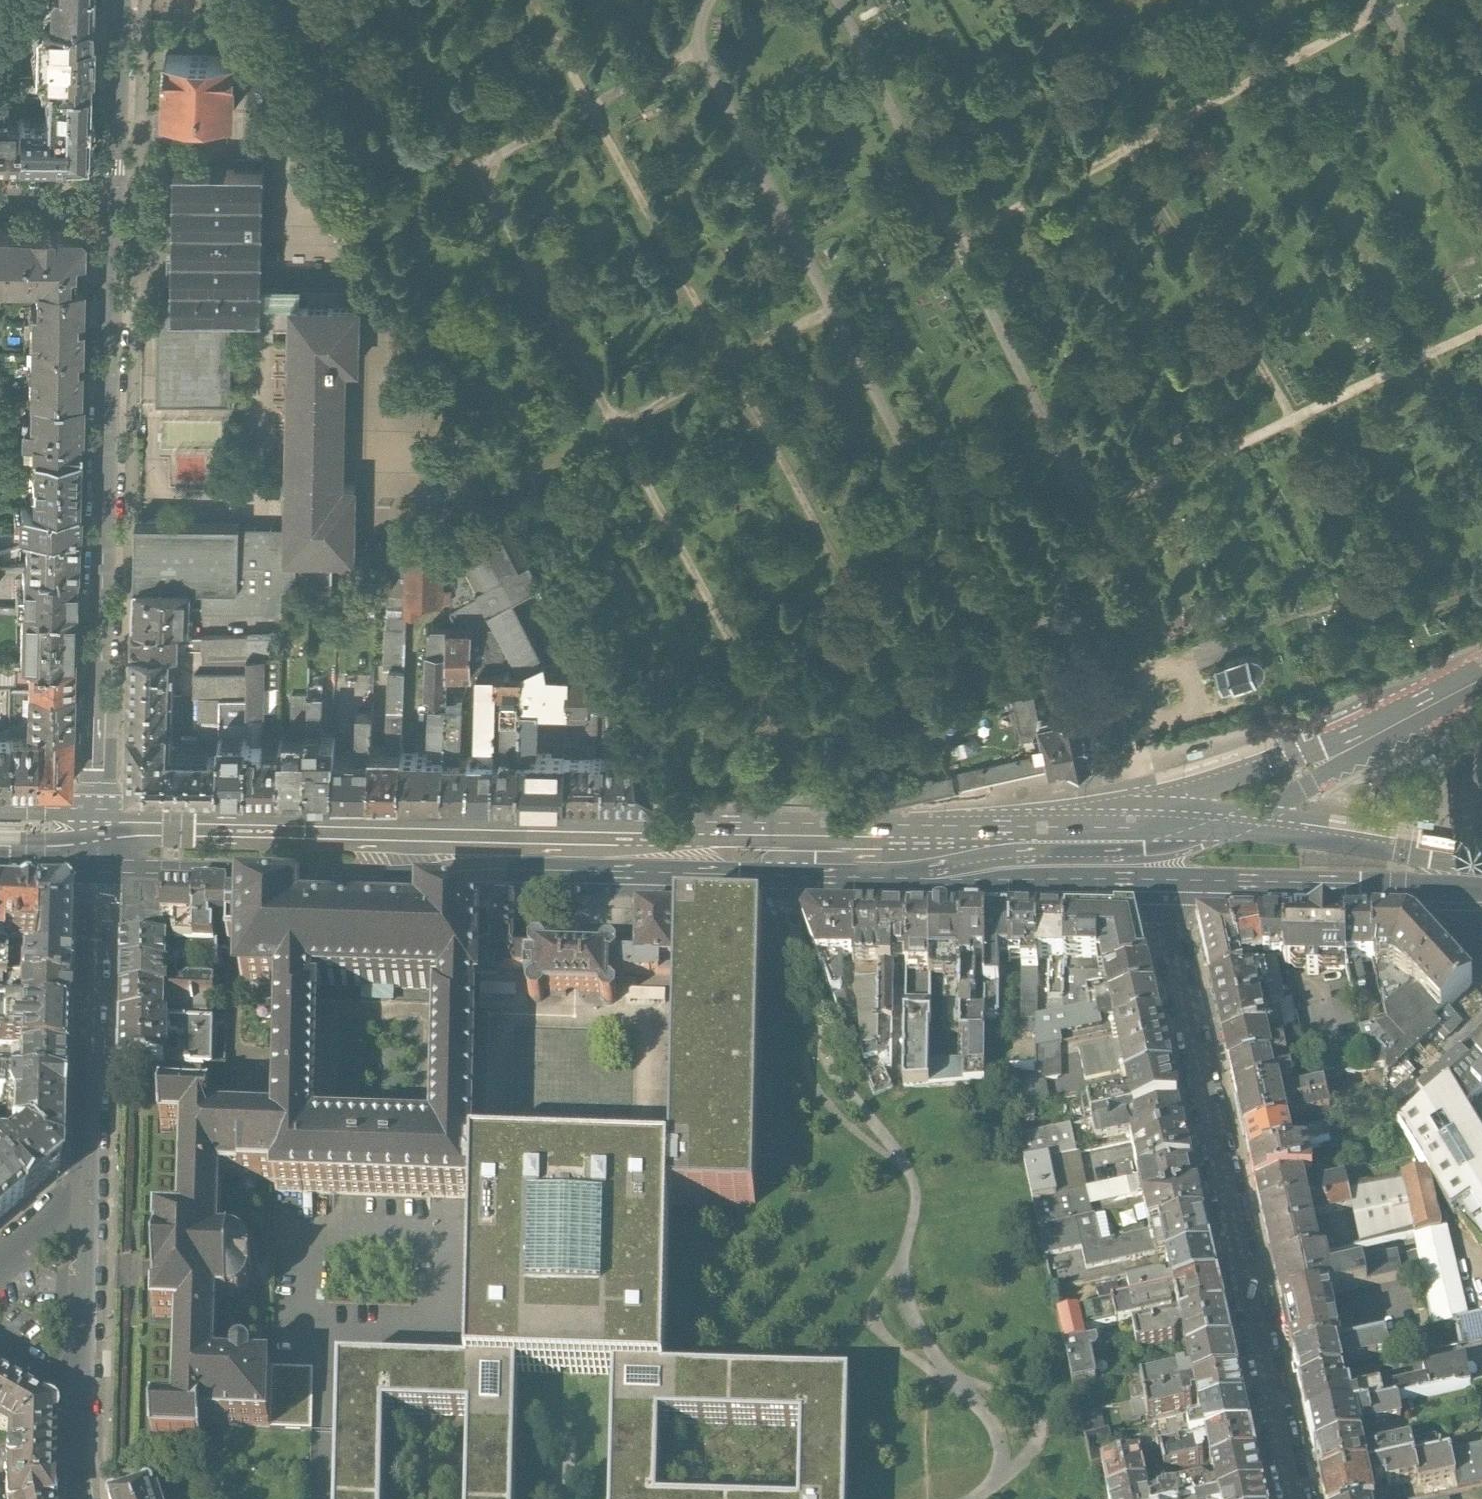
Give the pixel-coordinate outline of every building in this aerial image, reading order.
[(48,18),(89,19),(90,0),(48,0),(48,18)] [(67,76),(66,83),(87,84),(89,19),(48,18),(39,18),(38,76),(67,76)] [(236,56),(169,53),(167,114),(234,116),(236,56)] [(19,158),(61,158),(63,83),(66,83),(67,76),(38,76),(19,76),(18,92),(44,92),(43,117),(18,117),(19,158)] [(66,83),(63,83),(61,158),(85,158),(87,84),(66,83)] [(19,158),(18,117),(5,117),(6,94),(0,94),(0,157),(19,158)] [(175,167),(172,300),(172,313),(229,314),(258,315),(258,298),(259,283),(261,169),(175,167)] [(0,228),(0,289),(35,288),(35,305),(31,305),(29,396),(80,397),(81,353),(83,319),(85,229),(45,228),(0,228)] [(300,284),(259,283),(258,298),(291,299),(300,299),(300,284)] [(157,299),(155,397),(227,399),(229,314),(172,313),(172,300),(157,299)] [(291,299),(287,526),(287,553),(295,552),(332,553),(354,554),(354,540),(355,483),(343,482),(346,361),(358,362),(360,300),(300,299),(291,299)] [(32,438),(31,450),(79,450),(79,435),(80,397),(29,396),(28,419),(20,419),(20,438),(32,438)] [(79,461),(79,450),(31,450),(30,504),(78,505),(79,461)] [(78,505),(30,504),(17,503),(16,527),(22,527),(77,530),(78,523),(78,505)] [(508,515),(454,544),(476,586),(531,558),(508,515)] [(137,523),(135,585),(188,583),(193,586),(238,586),(239,526),(137,523)] [(287,526),(239,526),(238,586),(193,586),(192,608),(281,609),(281,587),(295,587),(295,552),(287,553),(287,526)] [(77,530),(22,527),(21,567),(76,570),(77,550),(77,530)] [(354,540),(354,554),(377,555),(376,589),(407,590),(408,542),(354,540)] [(443,544),(408,542),(407,590),(405,610),(419,610),(420,599),(441,600),(442,586),(443,544)] [(454,544),(443,544),(442,586),(448,586),(458,604),(480,593),(476,586),(454,544)] [(331,587),(332,553),(295,552),(295,587),(331,587)] [(542,580),(531,558),(476,586),(480,593),(488,608),(513,595),(542,580)] [(75,580),(76,570),(21,567),(19,607),(74,606),(74,598),(75,580)] [(134,585),(133,624),(177,625),(187,625),(187,599),(188,583),(135,585),(134,585)] [(384,667),(389,667),(403,668),(405,610),(407,590),(376,589),(375,599),(389,600),(388,625),(386,625),(384,667)] [(488,608),(480,593),(458,604),(452,607),(450,609),(458,625),(472,625),(498,625),(488,608)] [(545,659),(513,595),(488,608),(498,625),(521,669),(521,672),(548,673),(545,659)] [(73,643),(74,606),(19,607),(19,659),(26,658),(73,660),(73,643)] [(427,628),(426,649),(446,649),(447,624),(447,623),(432,623),(427,628)] [(129,624),(128,649),(170,650),(177,650),(177,642),(177,625),(133,624),(129,624)] [(458,625),(447,624),(446,649),(446,668),(471,668),(472,625),(458,625)] [(187,628),(187,625),(177,625),(177,642),(200,643),(199,666),(248,667),(249,651),(262,651),(262,679),(278,680),(279,630),(187,628)] [(498,625),(472,625),(471,668),(478,669),(497,669),(521,669),(498,625)] [(170,650),(128,649),(125,785),(167,786),(167,742),(170,650)] [(430,692),(428,734),(415,734),(414,749),(443,750),(445,700),(446,668),(446,649),(426,649),(425,693),(430,692)] [(248,691),(247,731),(247,738),(260,738),(262,679),(262,651),(249,651),(248,667),(248,691)] [(1250,654),(1216,664),(1224,689),(1257,678),(1265,673),(1266,662),(1258,655),(1250,654)] [(73,676),(73,660),(26,658),(26,666),(10,665),(9,682),(73,684),(73,676)] [(199,666),(191,666),(190,690),(196,690),(219,691),(248,691),(248,667),(199,666)] [(386,742),(391,747),(400,747),(403,668),(389,667),(386,742)] [(497,669),(478,669),(476,740),(485,747),(485,753),(494,753),(495,722),(497,669)] [(521,669),(497,669),(495,722),(500,722),(500,718),(504,718),(503,753),(519,754),(519,753),(521,672),(521,669)] [(548,673),(521,672),(519,753),(531,753),(531,745),(537,745),(538,706),(567,706),(568,674),(548,673)] [(567,706),(565,754),(596,754),(597,707),(589,706),(589,689),(586,689),(586,674),(568,674),(567,706)] [(0,683),(0,733),(7,732),(8,713),(9,682),(0,683)] [(72,717),(73,684),(9,682),(8,713),(25,713),(24,724),(36,724),(72,725),(72,717)] [(307,688),(306,730),(320,730),(321,688),(307,688)] [(196,690),(195,730),(206,730),(219,730),(219,691),(196,690)] [(219,691),(219,730),(247,731),(248,691),(219,691)] [(1021,739),(1033,737),(1033,735),(1040,733),(1037,719),(1039,719),(1033,693),(1012,698),(1021,739)] [(445,700),(443,750),(443,752),(468,753),(470,709),(460,709),(461,701),(445,700)] [(604,700),(603,754),(619,755),(619,739),(624,739),(604,700)] [(357,704),(356,751),(371,752),(371,746),(371,704),(357,704)] [(1057,715),(1039,719),(1037,719),(1040,733),(1033,735),(1033,737),(1037,756),(1037,757),(1045,755),(1048,769),(1091,760),(1081,709),(1057,714),(1057,715)] [(35,783),(36,724),(24,724),(24,732),(7,732),(6,784),(28,783),(35,783)] [(72,725),(36,724),(35,783),(50,782),(71,783),(72,725)] [(205,743),(206,730),(195,730),(178,729),(178,742),(205,743)] [(219,730),(218,743),(217,787),(245,787),(247,738),(247,731),(219,730)] [(306,730),(306,734),(305,789),(333,792),(334,750),(333,730),(320,730),(306,730)] [(279,733),(279,747),(278,788),(305,789),(306,734),(279,733)] [(962,741),(954,742),(956,754),(964,752),(965,754),(980,751),(977,736),(961,739),(962,741)] [(260,738),(247,738),(245,787),(278,788),(279,747),(260,746),(260,738)] [(178,742),(167,742),(167,786),(217,787),(218,743),(205,743),(178,742)] [(371,746),(371,752),(369,792),(399,793),(400,749),(400,747),(391,747),(371,746)] [(414,749),(400,749),(399,793),(442,794),(443,752),(443,750),(414,749)] [(356,751),(334,750),(333,792),(369,792),(371,752),(356,751)] [(468,753),(443,752),(442,794),(469,793),(468,753)] [(485,753),(468,753),(469,793),(493,795),(494,753),(485,753)] [(503,753),(494,753),(493,795),(518,796),(519,754),(503,753)] [(519,753),(519,754),(518,796),(564,797),(565,754),(531,753),(519,753)] [(596,754),(565,754),(564,797),(602,798),(603,754),(596,754)] [(619,755),(603,754),(602,798),(656,799),(633,756),(619,755)] [(1037,757),(1037,756),(954,772),(957,789),(966,787),(989,782),(1013,777),(1036,772),(1048,769),(1045,755),(1037,757)] [(1458,774),(1457,768),(1450,769),(1452,775),(1446,777),(1448,783),(1453,781),(1456,793),(1459,806),(1454,807),(1455,813),(1461,812),(1462,818),(1468,816),(1467,810),(1481,806),(1481,768),(1458,774)] [(154,1448),(204,1449),(204,1428),(271,1431),(313,1432),(314,1371),(273,1370),(256,1367),(251,1358),(239,1357),(234,1367),(220,1367),(221,1306),(231,1305),(247,1298),(252,1285),(252,1256),(247,1249),(239,1244),(224,1243),(226,1184),(242,1184),(243,1194),(257,1195),(258,1183),(274,1184),(273,1194),(476,1200),(472,1375),(459,1375),(459,1351),(401,1350),(401,1374),(341,1372),(339,1498),(384,1498),(385,1419),(470,1420),(469,1498),(516,1498),(519,1376),(616,1379),(613,1498),(661,1498),(661,1427),(800,1429),(799,1498),(847,1498),(849,1384),(665,1380),(669,1200),(670,1157),(674,1158),(674,1138),(662,1138),(662,1149),(662,1157),(571,1155),(477,1153),(479,997),(482,997),(482,988),(483,957),(498,958),(498,976),(506,977),(506,973),(525,973),(525,982),(536,983),(536,986),(533,986),(528,991),(529,998),(533,1003),(541,1003),(545,1000),(545,995),(575,996),(601,997),(601,1000),(605,1005),(613,1005),(617,1000),(617,993),(613,988),(610,988),(610,973),(675,975),(675,960),(677,908),(638,906),(637,931),(636,957),(618,956),(618,951),(613,947),(607,947),(602,952),(602,954),(575,954),(568,954),(547,953),(547,951),(541,946),(535,946),(529,950),(530,957),(532,960),(526,960),(526,953),(515,953),(515,904),(483,904),(483,897),(418,895),(417,916),(362,915),(304,915),(304,891),(250,891),(240,890),(239,900),(239,946),(239,988),(278,989),(276,1122),(270,1122),(270,1096),(229,1095),(229,1120),(215,1120),(216,1099),(164,1098),(164,1116),(163,1133),(185,1134),(184,1224),(161,1224),(160,1274),(159,1321),(180,1321),(176,1413),(155,1412),(155,1431),(154,1448)] [(0,894),(0,974),(6,975),(7,970),(7,948),(3,943),(1,943),(2,938),(33,939),(34,895),(0,894)] [(58,895),(34,895),(33,939),(33,954),(20,954),(20,971),(19,990),(20,990),(64,991),(65,960),(67,904),(58,895)] [(147,898),(127,898),(126,944),(125,950),(156,950),(156,939),(167,939),(167,928),(167,898),(147,898)] [(172,898),(167,898),(167,928),(180,928),(181,952),(198,952),(198,899),(172,898)] [(198,899),(198,952),(218,952),(229,952),(229,947),(239,946),(239,900),(216,899),(198,899)] [(727,909),(677,908),(675,960),(675,975),(674,1138),(674,1158),(670,1157),(669,1200),(754,1203),(755,1179),(756,1165),(763,910),(727,909)] [(846,910),(808,908),(801,917),(841,1014),(852,1013),(848,998),(843,990),(844,957),(855,958),(856,910),(846,910)] [(856,910),(855,958),(855,965),(880,965),(880,912),(872,911),(856,910)] [(885,912),(880,912),(880,965),(879,983),(879,1051),(880,1059),(884,1069),(893,1069),(894,956),(909,957),(909,913),(885,912)] [(928,913),(909,913),(909,957),(909,969),(932,969),(932,957),(932,913),(928,913)] [(945,957),(944,1003),(962,1004),(962,914),(946,913),(942,913),(932,913),(932,957),(945,957)] [(962,1004),(968,1005),(968,998),(973,998),(974,957),(986,958),(986,914),(977,914),(965,914),(962,914),(962,1004)] [(986,1008),(986,1018),(997,1018),(997,953),(1012,954),(1012,915),(994,914),(989,914),(986,914),(986,958),(986,1008)] [(1071,916),(1064,916),(1065,961),(1078,961),(1078,966),(1103,966),(1102,975),(1106,977),(1147,967),(1135,914),(1071,916)] [(1023,957),(1021,1021),(1036,1020),(1036,1016),(1039,915),(1036,915),(1012,915),(1012,954),(1012,958),(1023,957)] [(1036,1016),(1062,1013),(1063,982),(1065,977),(1065,961),(1064,916),(1061,916),(1039,915),(1036,1016)] [(1203,923),(1201,926),(1214,985),(1235,981),(1232,966),(1242,964),(1233,918),(1207,918),(1203,923)] [(1238,918),(1233,918),(1242,964),(1264,959),(1260,918),(1247,918),(1238,918)] [(1264,918),(1260,918),(1264,959),(1266,974),(1270,990),(1272,1004),(1287,1001),(1279,965),(1287,963),(1287,919),(1273,919),(1264,918)] [(1312,919),(1287,919),(1287,963),(1288,968),(1304,968),(1304,975),(1322,975),(1322,969),(1347,969),(1346,920),(1335,919),(1312,919)] [(1351,920),(1346,920),(1347,969),(1352,995),(1368,989),(1361,964),(1374,966),(1374,920),(1351,920)] [(1374,920),(1374,966),(1389,1023),(1363,1032),(1371,1068),(1384,1067),(1450,1008),(1474,987),(1452,963),(1441,951),(1413,921),(1374,920)] [(156,950),(125,950),(125,955),(125,973),(169,974),(169,967),(218,966),(218,952),(198,952),(181,952),(156,950)] [(1070,1012),(1080,1009),(1081,989),(1106,984),(1106,977),(1102,975),(1103,966),(1078,966),(1078,961),(1065,961),(1065,977),(1063,982),(1062,1013),(1070,1012)] [(1087,995),(1087,1008),(1152,993),(1151,987),(1147,967),(1106,977),(1106,984),(1105,990),(1087,995)] [(169,974),(125,973),(124,994),(124,998),(208,999),(216,999),(217,988),(179,988),(179,974),(169,974)] [(1235,981),(1214,985),(1225,1036),(1227,1045),(1269,1036),(1260,992),(1270,990),(1266,974),(1235,981)] [(863,983),(857,987),(857,1009),(861,1012),(861,1048),(867,1059),(880,1059),(879,1051),(879,983),(863,983)] [(64,991),(20,990),(20,1006),(15,1006),(15,1005),(12,1001),(0,1001),(0,1018),(63,1019),(64,1010),(64,991)] [(1080,1009),(1070,1012),(1072,1031),(1098,1025),(1097,1015),(1111,1012),(1115,1028),(1158,1021),(1158,1017),(1156,1008),(1152,993),(1087,1008),(1080,1009)] [(932,998),(907,997),(907,1018),(932,1018),(932,998)] [(208,999),(124,998),(124,1003),(123,1023),(168,1023),(169,1016),(207,1017),(208,999)] [(1287,1001),(1272,1004),(1277,1030),(1299,1026),(1293,1000),(1287,1001)] [(968,1005),(962,1004),(961,1032),(985,1033),(986,1018),(986,1008),(972,1009),(968,1005)] [(1450,1008),(1384,1067),(1386,1080),(1406,1062),(1437,1034),(1444,1043),(1465,1025),(1450,1008)] [(1036,1016),(1036,1020),(1035,1082),(1055,1079),(1056,1043),(1060,1039),(1060,1032),(1072,1031),(1070,1012),(1062,1013),(1036,1016)] [(63,1019),(0,1018),(0,1047),(19,1047),(19,1060),(62,1061),(62,1056),(63,1019)] [(930,1030),(932,1018),(907,1018),(905,1028),(905,1087),(929,1085),(929,1057),(930,1030)] [(1164,1047),(1158,1021),(1115,1028),(1118,1043),(1079,1052),(1083,1078),(1124,1069),(1127,1084),(1170,1075),(1164,1047)] [(168,1023),(123,1023),(123,1027),(122,1069),(215,1069),(217,1024),(168,1023)] [(1386,1080),(1386,1104),(1404,1123),(1481,1052),(1481,1029),(1424,1082),(1406,1062),(1386,1080)] [(1269,1036),(1227,1045),(1233,1071),(1272,1062),(1287,1059),(1284,1046),(1271,1049),(1269,1036)] [(1404,1123),(1420,1167),(1457,1220),(1464,1220),(1468,1225),(1481,1242),(1481,1138),(1465,1109),(1481,1093),(1481,1052),(1404,1123)] [(964,1058),(929,1057),(929,1085),(964,1082),(964,1058)] [(880,1059),(864,1070),(874,1095),(894,1088),(884,1069),(880,1059)] [(62,1061),(19,1060),(18,1070),(11,1072),(11,1073),(0,1073),(0,1088),(61,1089),(61,1085),(62,1061)] [(1272,1062),(1233,1071),(1235,1081),(1238,1098),(1281,1091),(1295,1087),(1292,1074),(1276,1077),(1272,1062)] [(1170,1075),(1127,1084),(1127,1096),(1087,1105),(1088,1113),(1069,1116),(1071,1127),(1091,1123),(1178,1104),(1177,1101),(1170,1075)] [(61,1089),(0,1088),(0,1104),(2,1104),(7,1101),(11,1109),(11,1134),(12,1134),(26,1134),(41,1152),(60,1152),(60,1137),(61,1111),(61,1089)] [(1281,1091),(1238,1098),(1239,1104),(1243,1120),(1328,1103),(1326,1088),(1282,1096),(1281,1091)] [(1328,1103),(1243,1120),(1245,1131),(1247,1142),(1291,1133),(1288,1120),(1293,1119),(1294,1123),(1331,1116),(1328,1103)] [(1091,1123),(1096,1142),(1131,1134),(1129,1129),(1138,1127),(1139,1141),(1184,1132),(1178,1107),(1178,1104),(1091,1123)] [(1091,1123),(1071,1127),(1077,1147),(1096,1142),(1091,1123)] [(1139,1141),(1130,1143),(1139,1180),(1192,1167),(1185,1136),(1184,1132),(1139,1141)] [(1291,1133),(1247,1142),(1251,1160),(1252,1163),(1306,1151),(1330,1146),(1327,1133),(1292,1140),(1291,1133)] [(23,1199),(51,1175),(59,1168),(60,1152),(41,1152),(26,1134),(12,1134),(12,1142),(4,1149),(0,1148),(0,1171),(23,1199)] [(1306,1151),(1252,1163),(1253,1168),(1258,1190),(1304,1179),(1312,1178),(1306,1151)] [(1050,1161),(1027,1166),(1035,1202),(1059,1196),(1050,1161)] [(1139,1180),(1145,1206),(1198,1195),(1192,1170),(1192,1167),(1139,1180)] [(1420,1167),(1350,1196),(1352,1211),(1361,1249),(1411,1238),(1441,1231),(1420,1167)] [(23,1199),(0,1171),(0,1218),(23,1199)] [(1304,1179),(1258,1190),(1262,1210),(1263,1214),(1350,1196),(1346,1178),(1306,1186),(1304,1179)] [(1059,1196),(1035,1202),(1042,1230),(1095,1217),(1087,1190),(1059,1196)] [(1198,1195),(1145,1206),(1150,1235),(1204,1223),(1199,1202),(1198,1195)] [(1350,1196),(1263,1214),(1269,1241),(1275,1268),(1320,1258),(1312,1220),(1352,1211),(1350,1196)] [(1082,1250),(1101,1246),(1095,1217),(1042,1230),(1048,1258),(1082,1250)] [(1204,1223),(1150,1235),(1152,1246),(1161,1244),(1166,1266),(1211,1256),(1204,1226),(1204,1223)] [(1411,1238),(1417,1258),(1421,1275),(1434,1288),(1444,1339),(1459,1323),(1481,1321),(1481,1242),(1468,1225),(1441,1231),(1411,1238)] [(1101,1246),(1082,1250),(1087,1270),(1154,1255),(1152,1246),(1150,1235),(1101,1246)] [(1211,1256),(1166,1266),(1169,1279),(1127,1289),(1130,1305),(1218,1286),(1212,1259),(1211,1256)] [(1320,1258),(1275,1268),(1282,1301),(1283,1307),(1328,1297),(1368,1288),(1363,1267),(1333,1274),(1329,1257),(1320,1258)] [(1397,1259),(1363,1267),(1368,1288),(1421,1275),(1417,1258),(1397,1262),(1397,1259)] [(1221,1300),(1218,1286),(1130,1305),(1061,1319),(1065,1338),(1075,1335),(1177,1312),(1181,1326),(1225,1317),(1224,1313),(1221,1300)] [(1328,1297),(1283,1307),(1291,1337),(1296,1362),(1362,1347),(1355,1318),(1334,1322),(1328,1297)] [(1181,1326),(1134,1337),(1138,1353),(1177,1345),(1174,1337),(1183,1336),(1190,1363),(1232,1351),(1226,1322),(1225,1317),(1181,1326)] [(1459,1323),(1465,1347),(1481,1342),(1481,1321),(1459,1323)] [(1076,1341),(1077,1349),(1096,1346),(1094,1337),(1076,1341)] [(1362,1347),(1296,1362),(1298,1366),(1303,1390),(1344,1381),(1341,1369),(1391,1358),(1388,1341),(1362,1347)] [(1096,1346),(1077,1349),(1068,1351),(1076,1387),(1096,1381),(1091,1355),(1101,1353),(1098,1344),(1096,1346)] [(1238,1377),(1232,1351),(1190,1363),(1193,1380),(1184,1381),(1183,1376),(1142,1383),(1146,1400),(1239,1380),(1238,1377)] [(1344,1381),(1303,1390),(1310,1420),(1311,1424),(1416,1402),(1476,1390),(1469,1358),(1422,1367),(1425,1380),(1359,1394),(1361,1400),(1352,1402),(1350,1391),(1346,1392),(1344,1381)] [(6,1437),(56,1411),(7,1382),(0,1378),(0,1434),(6,1437)] [(1146,1400),(1131,1404),(1137,1420),(1199,1405),(1200,1417),(1245,1407),(1239,1380),(1146,1400)] [(1416,1402),(1311,1424),(1316,1451),(1317,1454),(1363,1444),(1359,1427),(1419,1414),(1416,1402)] [(1200,1417),(1191,1419),(1191,1428),(1143,1440),(1147,1457),(1250,1433),(1250,1430),(1245,1407),(1200,1417)] [(6,1437),(7,1498),(52,1498),(52,1475),(53,1427),(56,1411),(6,1437)] [(1100,1411),(1082,1414),(1089,1442),(1106,1438),(1100,1411)] [(1133,1460),(1095,1469),(1102,1498),(1111,1496),(1146,1486),(1145,1475),(1212,1460),(1214,1472),(1258,1462),(1257,1458),(1251,1437),(1250,1433),(1147,1457),(1133,1460)] [(1106,1438),(1089,1442),(1095,1469),(1133,1460),(1127,1434),(1106,1438)] [(1435,1441),(1414,1444),(1418,1463),(1438,1458),(1435,1441)] [(1363,1444),(1317,1454),(1318,1458),(1324,1484),(1418,1463),(1414,1444),(1366,1455),(1363,1444)] [(1451,1454),(1456,1478),(1451,1479),(1454,1493),(1481,1488),(1481,1448),(1451,1454)] [(1324,1484),(1327,1498),(1375,1498),(1371,1482),(1378,1481),(1381,1491),(1416,1483),(1418,1487),(1451,1479),(1456,1478),(1451,1454),(1438,1458),(1418,1463),(1324,1484)] [(1265,1493),(1264,1489),(1259,1467),(1258,1462),(1214,1472),(1218,1490),(1210,1491),(1208,1485),(1159,1495),(1160,1498),(1240,1498),(1265,1493)] [(145,1480),(114,1478),(115,1498),(154,1498),(154,1497),(151,1497),(145,1480)] [(1111,1496),(1111,1498),(1149,1498),(1146,1486),(1111,1496)]
